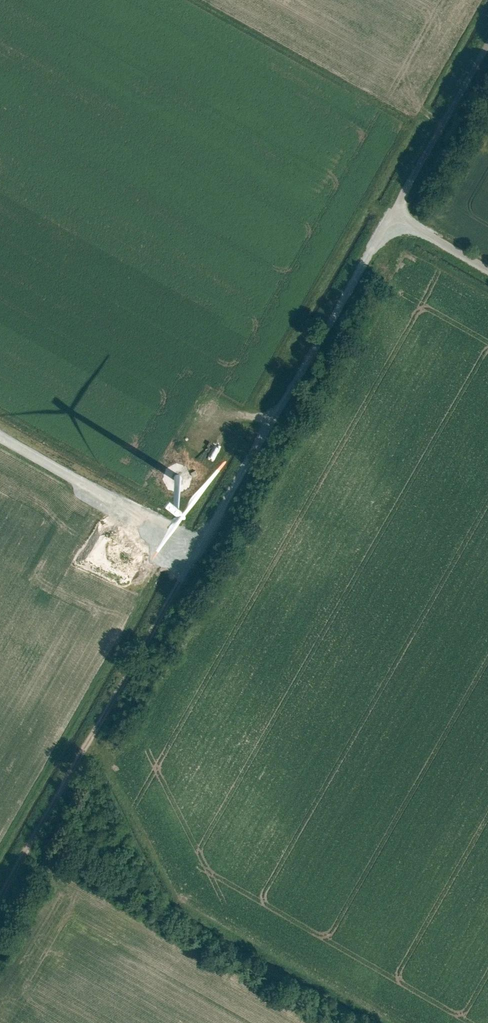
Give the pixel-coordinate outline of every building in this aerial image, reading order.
[(164,463),(158,467),(168,480),(173,476),(164,463)]
